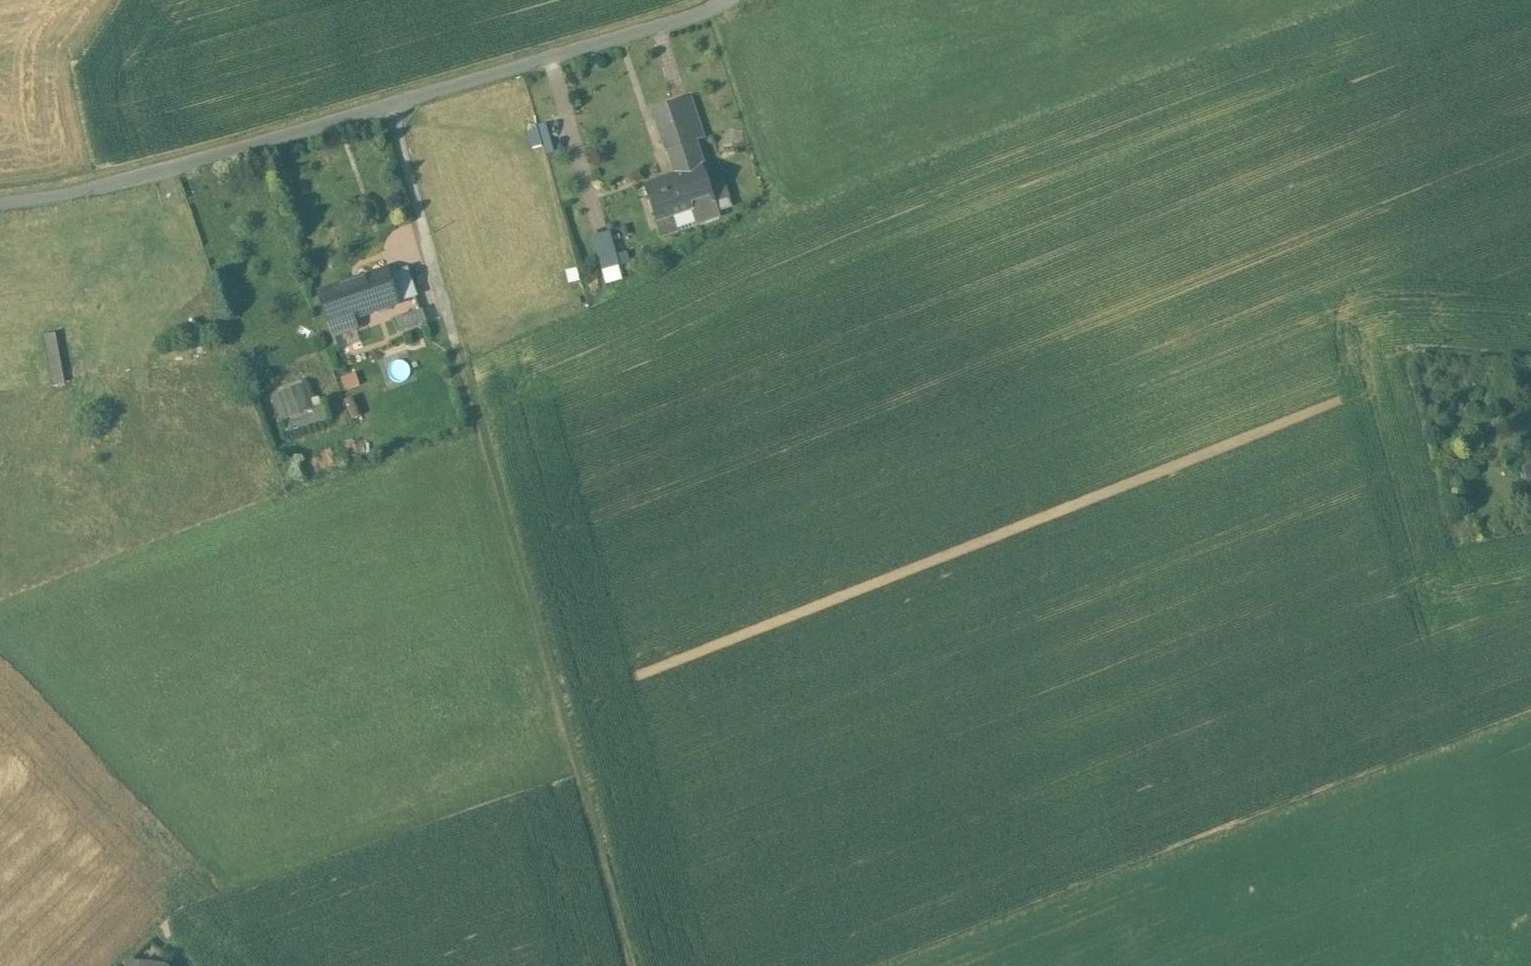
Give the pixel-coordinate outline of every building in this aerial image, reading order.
[(689,99),(653,111),(667,152),(668,151),(677,176),(645,187),(661,237),(678,231),(673,218),(692,212),(688,201),(709,193),(713,205),(715,204),(709,186),(695,144),(703,139),(689,99)] [(538,151),(557,146),(550,124),(532,129),(538,151)] [(731,208),(722,181),(709,186),(715,204),(718,212),(731,208)] [(709,193),(688,201),(692,212),(697,225),(720,217),(718,212),(715,204),(713,205),(709,193)] [(607,271),(625,265),(615,231),(597,236),(607,271)] [(410,268),(388,275),(398,304),(419,296),(410,268)] [(387,272),(321,294),(332,326),(353,319),(398,304),(388,275),(387,272)] [(401,317),(403,329),(432,323),(430,311),(401,317)] [(353,319),(332,326),(335,335),(356,328),(353,319)] [(61,333),(49,334),(51,365),(63,365),(61,333)] [(301,386),(273,396),(282,420),(310,410),(301,386)]
